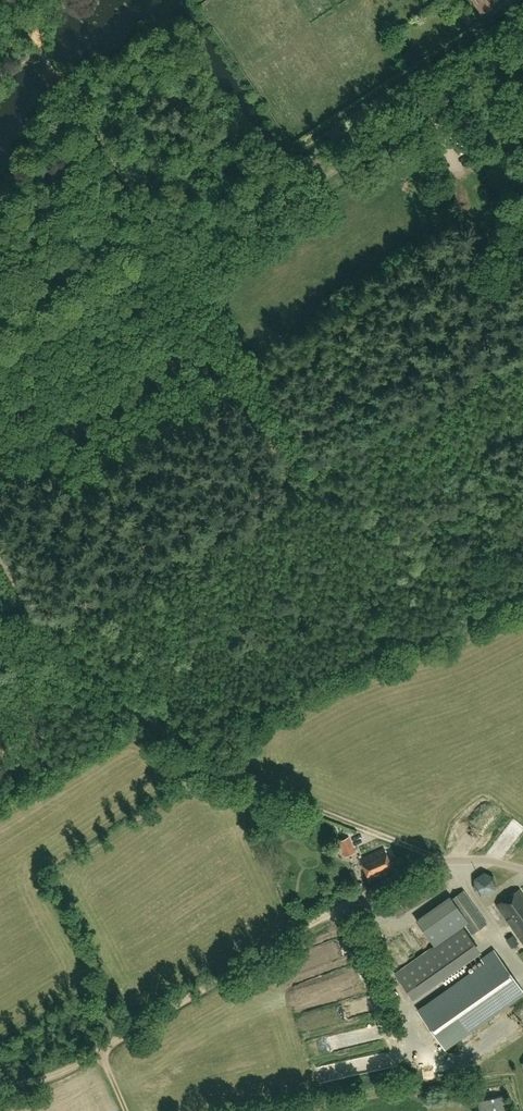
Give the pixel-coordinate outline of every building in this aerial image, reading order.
[(503,0),(475,0),(484,12),(487,10),(493,19),(509,8),(503,0)] [(345,854),(356,850),(350,835),(339,841),(345,854)] [(289,841),(283,847),(289,853),(295,846),(289,841)] [(385,848),(360,859),(370,880),(394,869),(385,848)] [(474,878),(475,891),(486,896),(496,889),(495,877),(484,871),(474,878)] [(364,885),(358,888),(363,895),(369,892),(364,885)] [(497,904),(522,941),(522,894),(519,889),(497,904)] [(464,890),(450,900),(473,932),(487,922),(464,890)] [(463,925),(396,973),(414,999),(481,951),(463,925)] [(513,935),(506,940),(512,948),(519,943),(513,935)] [(490,961),(418,1012),(443,1047),(522,991),(498,956),(496,957),(490,947),(483,952),(490,961)] [(501,1033),(508,1028),(501,1017),(493,1023),(501,1033)] [(481,1110),(510,1110),(507,1095),(478,1101),(481,1110)]
